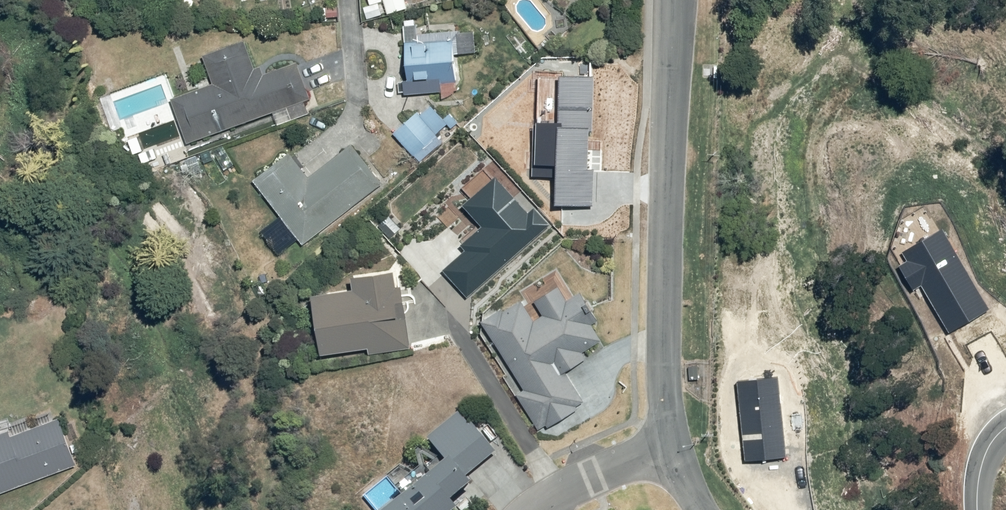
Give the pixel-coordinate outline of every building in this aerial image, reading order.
[(411,9),(408,0),(386,0),(391,15),(411,9)] [(421,25),(405,25),(408,79),(402,80),(402,93),(445,92),(445,79),(460,78),(459,54),(465,54),(464,30),(421,32),(421,25)] [(217,82),(174,99),(192,144),(274,113),(279,126),(314,113),(309,100),(315,97),(301,62),(267,75),(263,66),(256,69),(246,41),(207,56),(217,82)] [(419,111),(395,133),(423,161),(444,140),(435,131),(447,120),(434,106),(424,116),(419,111)] [(292,152),(257,181),(306,243),(382,183),(352,146),(313,178),(292,152)] [(532,213),(501,177),(469,205),(488,227),(468,244),(472,249),(446,271),(468,296),(553,224),(539,207),(532,213)] [(988,309),(941,229),(901,253),(906,261),(898,266),(913,290),(921,285),(949,332),(988,309)] [(356,286),(361,285),(362,295),(323,299),(329,357),(375,352),(375,356),(413,352),(406,289),(403,289),(401,274),(397,275),(397,269),(355,273),(356,286)] [(529,298),(488,322),(514,367),(504,372),(538,432),(587,403),(569,373),(589,361),(585,353),(606,340),(598,327),(604,323),(588,295),(574,303),(565,288),(540,303),(548,316),(541,319),(529,298)] [(777,376),(735,381),(744,461),(787,456),(777,376)] [(462,412),(433,440),(452,460),(400,509),(466,509),(457,501),(477,483),(471,477),(499,451),(462,412)] [(66,421),(14,442),(11,434),(0,439),(0,494),(82,462),(66,421)]
